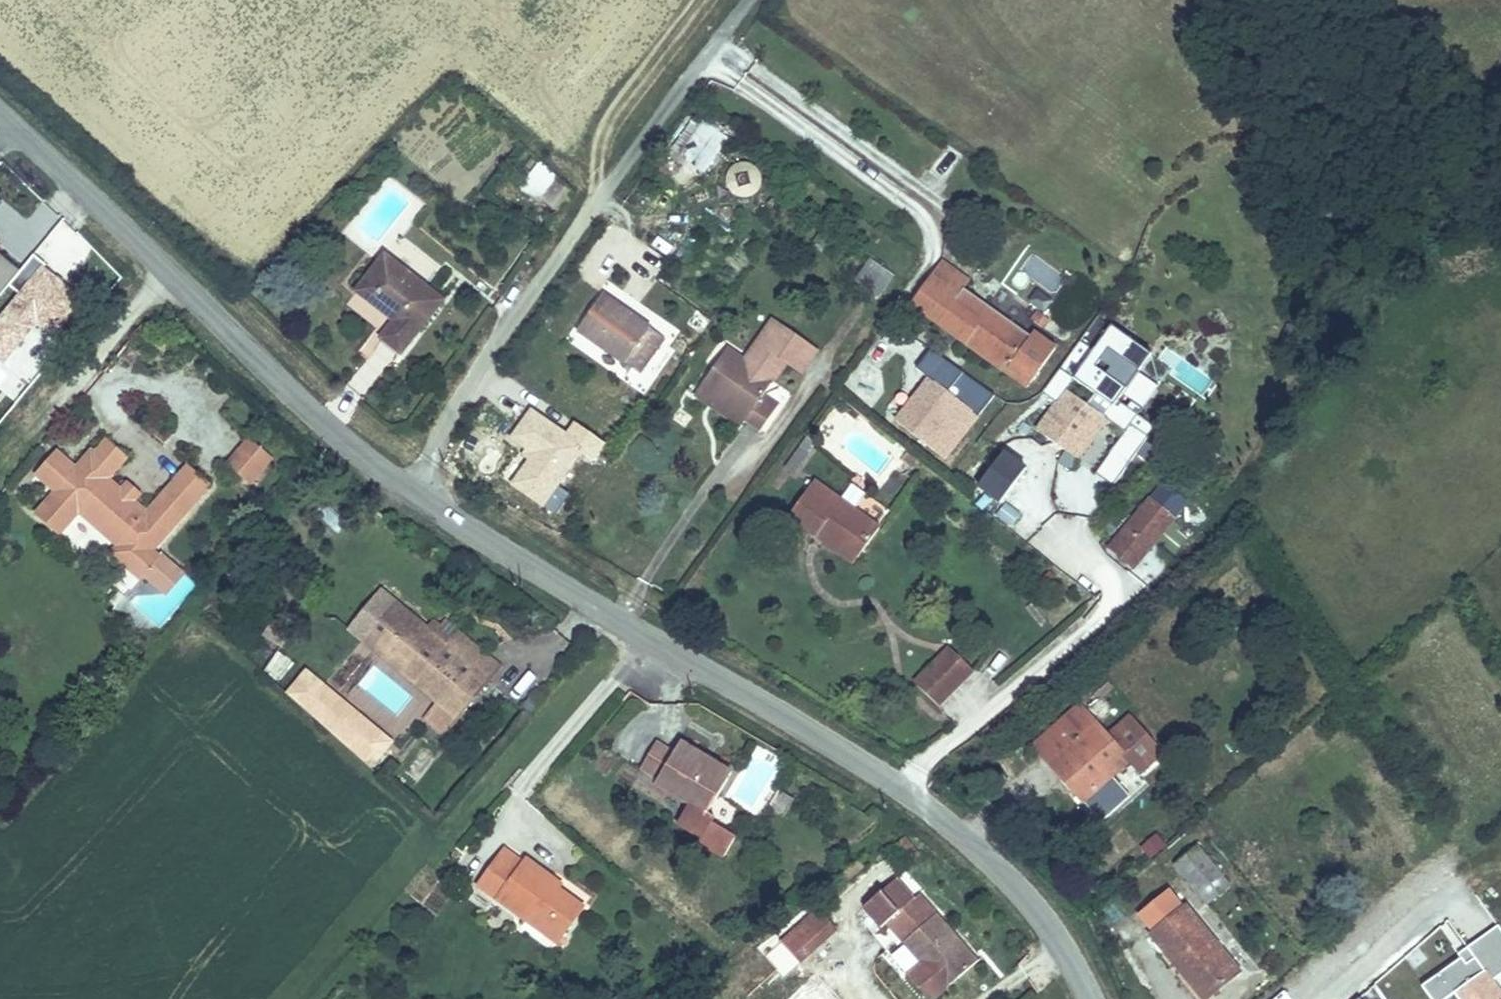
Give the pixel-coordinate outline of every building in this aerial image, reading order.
[(698,166),(718,137),(674,108),(655,137),(698,166)] [(560,186),(530,157),(507,183),(525,201),(532,193),(543,204),(560,186)] [(373,244),(346,278),(380,306),(369,318),(396,340),(434,293),(373,244)] [(859,248),(845,266),(866,282),(880,264),(859,248)] [(22,265),(0,249),(0,296),(22,265)] [(920,305),(933,288),(913,274),(900,291),(920,305)] [(588,288),(566,323),(626,362),(649,327),(588,288)] [(911,334),(941,294),(933,288),(920,305),(903,328),(911,334)] [(920,305),(900,291),(884,313),(903,328),(920,305)] [(1003,340),(941,294),(911,334),(975,380),(1003,340)] [(770,322),(759,314),(731,353),(742,361),(770,322)] [(1058,383),(1132,421),(1135,415),(1119,407),(1148,350),(1091,321),(1058,383)] [(802,345),(770,322),(742,361),(731,353),(714,341),(688,377),(733,410),(750,422),(769,395),(752,383),(773,354),(788,365),(802,345)] [(1003,340),(975,380),(1005,401),(1033,362),(1003,340)] [(1183,359),(1170,377),(1206,401),(1218,383),(1183,359)] [(1124,395),(1141,408),(1158,388),(1140,374),(1124,395)] [(733,410),(688,377),(680,387),(726,420),(733,410)] [(1033,434),(1079,464),(1107,420),(1061,390),(1033,434)] [(1115,486),(1144,438),(1126,428),(1097,476),(1115,486)] [(249,482),(270,457),(246,438),(226,463),(249,482)] [(123,458),(104,442),(93,455),(112,472),(123,458)] [(973,490),(998,509),(1029,468),(1005,449),(973,490)] [(147,555),(185,511),(169,497),(158,511),(152,506),(146,513),(132,501),(120,491),(106,479),(112,472),(93,455),(90,452),(74,470),(55,453),(35,476),(55,492),(35,515),(54,531),(74,509),(114,543),(108,551),(136,576),(151,559),(147,555)] [(185,511),(208,484),(187,466),(152,506),(158,511),(169,497),(185,511)] [(1151,470),(1116,524),(1145,543),(1179,488),(1151,470)] [(138,494),(127,484),(120,491),(132,501),(138,494)] [(762,533),(795,555),(822,516),(788,495),(762,533)] [(851,535),(822,516),(795,555),(826,574),(851,535)] [(437,739),(504,656),(449,610),(443,617),(433,610),(422,624),(378,588),(354,621),(368,633),(358,645),(428,705),(415,722),(437,739)] [(981,665),(952,646),(926,684),(955,704),(981,665)] [(348,687),(360,671),(345,658),(332,674),(348,687)] [(283,696),(372,772),(395,745),(306,669),(283,696)] [(1092,784),(1041,727),(999,762),(1050,820),(1092,784)] [(677,741),(666,756),(725,794),(733,779),(677,741)] [(647,790),(700,825),(725,794),(666,756),(651,748),(636,771),(651,780),(647,790)] [(1102,826),(1130,797),(1113,780),(1084,809),(1102,826)] [(779,792),(770,808),(784,816),(793,799),(779,792)] [(500,847),(467,883),(511,923),(521,911),(554,942),(576,917),(547,890),(550,881),(524,858),(517,863),(500,847)] [(1172,864),(1205,904),(1224,887),(1191,848),(1172,864)] [(878,879),(839,917),(864,942),(873,934),(907,970),(894,983),(909,998),(911,998),(914,996),(916,998),(928,998),(967,960),(909,902),(905,907),(878,879)] [(1170,902),(1131,933),(1187,998),(1191,998),(1227,969),(1170,902)] [(521,911),(511,923),(544,953),(554,942),(521,911)] [(786,965),(813,940),(794,920),(767,945),(786,965)] [(1429,998),(1500,998),(1500,981),(1500,979),(1500,978),(1500,931),(1499,929),(1419,986),(1429,998)] [(786,965),(767,945),(758,954),(777,974),(786,965)]
